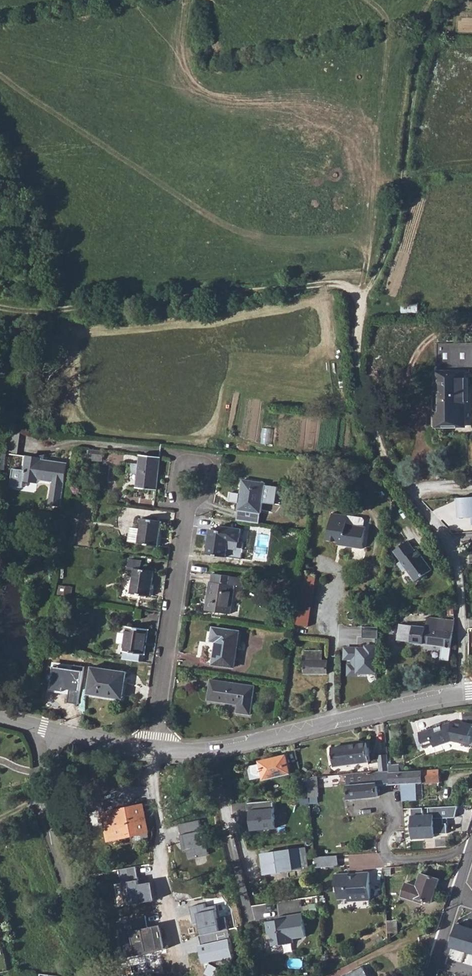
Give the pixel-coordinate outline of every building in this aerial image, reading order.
[(465,371),(471,371),(471,343),(436,343),(435,426),(464,425),(465,371)] [(7,450),(18,452),(20,431),(9,430),(7,450)] [(9,460),(25,462),(26,455),(10,453),(9,460)] [(40,457),(26,455),(25,462),(24,471),(11,469),(8,487),(21,488),(23,479),(36,481),(36,478),(51,481),(47,503),(59,506),(66,463),(40,460),(40,457)] [(137,487),(156,489),(160,457),(140,455),(139,465),(131,464),(131,473),(138,474),(137,487)] [(236,521),(259,524),(262,502),(273,504),(276,487),(265,486),(265,483),(243,479),(236,521)] [(457,496),(458,517),(471,516),(471,517),(471,495),(457,496)] [(364,518),(349,516),(332,513),(327,543),(344,546),(344,549),(370,553),(373,529),(364,528),(365,520),(364,518)] [(130,542),(157,546),(161,520),(141,517),(140,528),(132,527),(130,542)] [(207,553),(226,557),(228,547),(238,549),(241,529),(219,526),(218,530),(210,529),(207,553)] [(415,550),(407,540),(393,551),(401,561),(397,563),(403,571),(406,569),(415,581),(431,569),(417,549),(415,550)] [(134,568),(130,593),(151,596),(154,571),(141,569),(142,560),(129,558),(127,567),(134,568)] [(210,581),(205,610),(230,614),(235,585),(242,586),(244,578),(212,573),(211,581),(210,581)] [(301,574),(294,624),(308,626),(315,576),(301,574)] [(450,647),(454,620),(426,616),(425,627),(398,623),(397,640),(442,646),(440,659),(449,660),(450,647)] [(122,659),(143,662),(144,654),(145,654),(149,629),(126,625),(122,650),(124,651),(122,659)] [(377,638),(377,627),(361,626),(361,638),(377,638)] [(213,665),(234,667),(239,632),(213,628),(211,641),(216,642),(213,665)] [(61,647),(68,649),(70,636),(63,634),(61,647)] [(376,673),(377,646),(365,646),(365,648),(344,648),(343,659),(352,659),(352,665),(347,665),(347,682),(357,682),(357,672),(376,673)] [(305,660),(322,660),(322,651),(305,651),(305,660)] [(305,672),(327,673),(327,672),(328,660),(322,660),(305,660),(305,672)] [(66,703),(78,704),(82,667),(52,664),(49,689),(68,691),(66,703)] [(88,693),(122,698),(126,671),(92,666),(88,693)] [(237,712),(250,714),(254,685),(211,679),(208,699),(238,704),(237,712)] [(419,733),(424,747),(432,744),(433,747),(452,741),(469,744),(471,736),(469,735),(471,724),(462,723),(462,724),(452,722),(419,733)] [(424,747),(419,733),(414,734),(418,749),(424,747)] [(332,748),(334,765),(370,761),(368,743),(332,748)] [(263,779),(290,773),(286,755),(260,761),(260,764),(250,766),(252,776),(253,778),(263,776),(263,779)] [(389,770),(387,756),(377,757),(379,771),(389,770)] [(346,774),(348,799),(377,795),(377,785),(439,782),(439,769),(389,771),(389,770),(379,771),(377,771),(346,774)] [(57,792),(66,792),(66,776),(58,776),(57,792)] [(308,797),(309,803),(319,802),(318,796),(319,796),(318,776),(306,777),(308,797)] [(247,803),(249,830),(275,828),(273,801),(247,803)] [(104,812),(110,839),(148,831),(143,805),(104,812)] [(456,806),(411,808),(413,840),(436,837),(435,833),(447,833),(445,819),(456,816),(456,806)] [(202,820),(177,825),(185,860),(209,855),(202,820)] [(263,854),(266,873),(302,868),(301,859),(305,858),(303,847),(263,854)] [(324,866),(337,865),(336,855),(323,856),(324,866)] [(314,857),(315,866),(324,866),(323,856),(314,857)] [(125,908),(154,902),(149,881),(137,884),(133,867),(117,871),(125,908)] [(347,904),(370,903),(368,873),(333,875),(334,888),(336,891),(337,902),(347,901),(347,904)] [(402,896),(421,903),(422,899),(431,902),(439,879),(421,873),(417,885),(407,882),(402,896)] [(205,902),(187,907),(191,924),(196,923),(198,936),(227,929),(222,903),(206,907),(205,902)] [(281,918),(266,921),(268,932),(271,934),(273,945),(294,941),(293,937),(306,935),(303,912),(281,916),(281,918)] [(155,951),(163,949),(158,924),(146,927),(144,915),(117,921),(128,958),(155,951)] [(388,932),(398,931),(397,919),(387,919),(388,932)] [(457,921),(449,945),(471,952),(471,926),(457,921)] [(234,958),(227,929),(198,936),(200,946),(196,946),(201,964),(234,958)] [(155,951),(128,958),(132,975),(152,975),(161,974),(155,951)] [(369,964),(344,975),(375,975),(369,964)]
